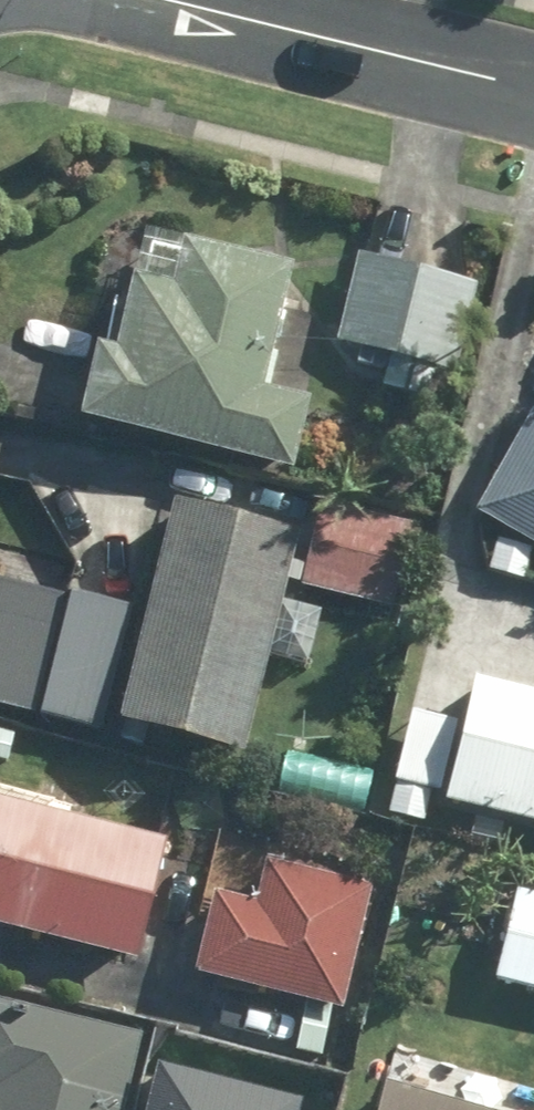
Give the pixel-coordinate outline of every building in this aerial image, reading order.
[(70,346),(53,423),(284,473),(298,403),(246,392),(273,269),(127,237),(102,353),(70,346)] [(468,286),(339,256),(317,352),(446,382),(468,286)] [(469,517),(533,555),(533,406),(469,517)] [(308,503),(289,591),(386,613),(405,524),(308,503)] [(228,760),(278,533),(155,506),(131,615),(0,586),(0,710),(228,760)] [(401,712),(376,817),(418,827),(424,803),(533,829),(533,694),(460,676),(449,724),(401,712)] [(126,955),(152,842),(0,807),(0,926),(126,955)] [(199,901),(181,975),(331,1010),(361,885),(253,860),(241,911),(199,901)] [(505,894),(484,989),(533,1000),(533,900),(505,894)] [(0,1002),(0,1109),(108,1109),(127,1034),(0,1002)] [(289,1102),(143,1063),(130,1109),(287,1109),(289,1102)] [(368,1083),(361,1109),(466,1109),(368,1083)]
